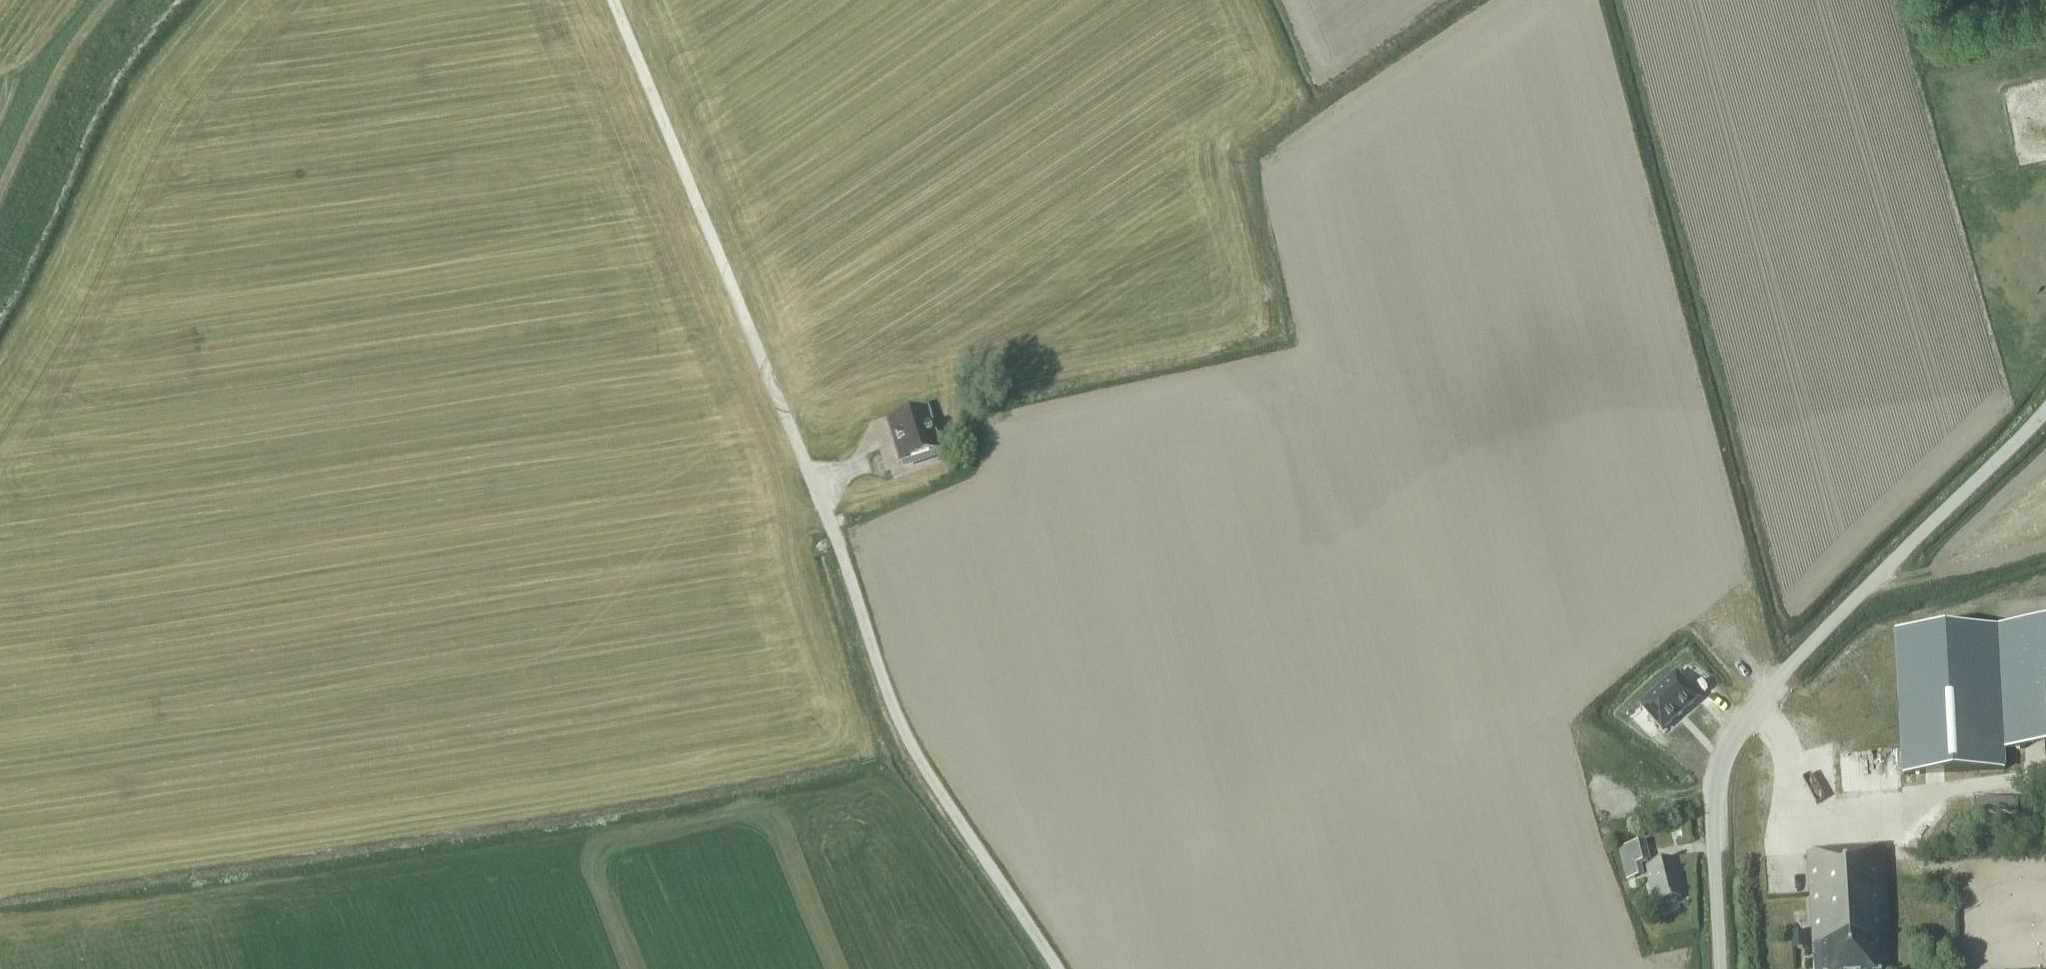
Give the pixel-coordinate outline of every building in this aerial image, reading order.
[(938,450),(926,411),(886,423),(898,462),(938,450)] [(1897,635),(1904,775),(2004,770),(2003,750),(2045,748),(2045,628),(1897,635)] [(1641,707),(1663,732),(1698,700),(1676,675),(1641,707)] [(1839,752),(1841,794),(1903,791),(1901,749),(1839,752)] [(1641,864),(1648,862),(1651,862),(1650,858),(1646,842),(1618,849),(1626,881),(1644,876),(1641,864)] [(1815,968),(1885,968),(1884,951),(1890,950),(1885,849),(1809,852),(1815,968)] [(1676,881),(1680,880),(1676,861),(1644,869),(1653,902),(1658,901),(1660,906),(1681,901),(1676,881)] [(1806,945),(1805,932),(1794,932),(1795,946),(1806,945)]
